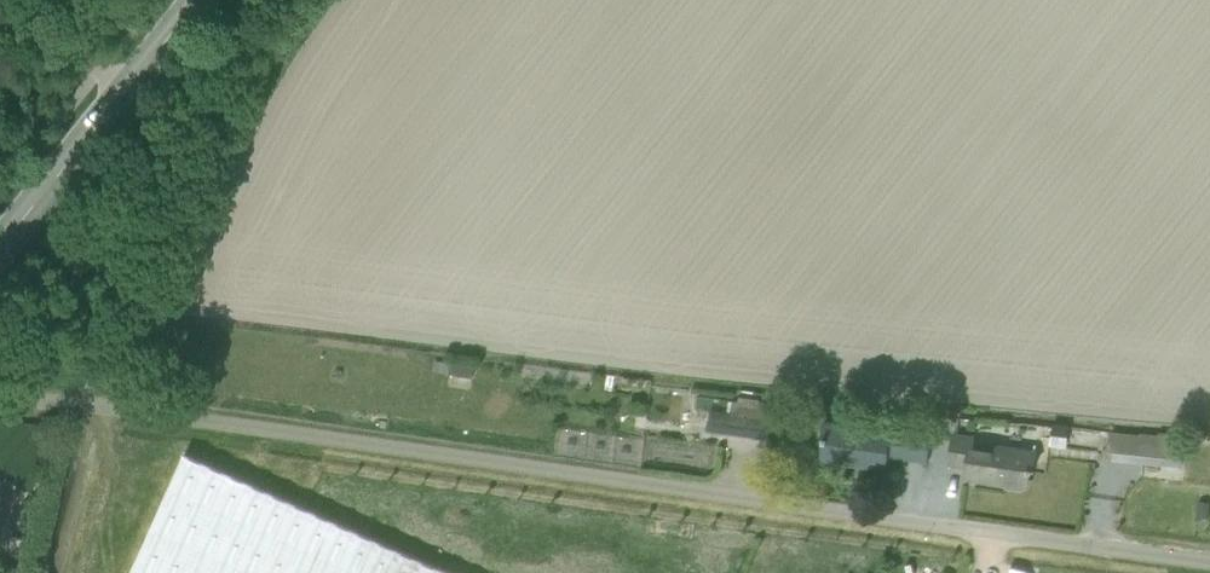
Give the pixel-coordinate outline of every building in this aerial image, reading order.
[(693,408),(711,411),(708,433),(769,442),(774,409),(694,398),(693,408)] [(889,431),(826,422),(823,443),(825,443),(822,460),(884,469),(886,457),(902,459),(928,463),(932,434),(906,430),(889,428),(889,431)] [(1050,447),(1066,449),(1069,430),(1070,425),(1053,423),(1052,429),(1050,447)] [(954,436),(949,468),(967,471),(965,481),(1025,490),(1028,473),(1032,473),(1036,447),(954,436)] [(1136,465),(1182,469),(1184,449),(1138,445),(1136,465)] [(185,455),(131,572),(447,572),(185,455)] [(1196,521),(1208,522),(1209,502),(1198,501),(1196,521)] [(16,570),(0,559),(0,572),(14,572),(16,570)]
